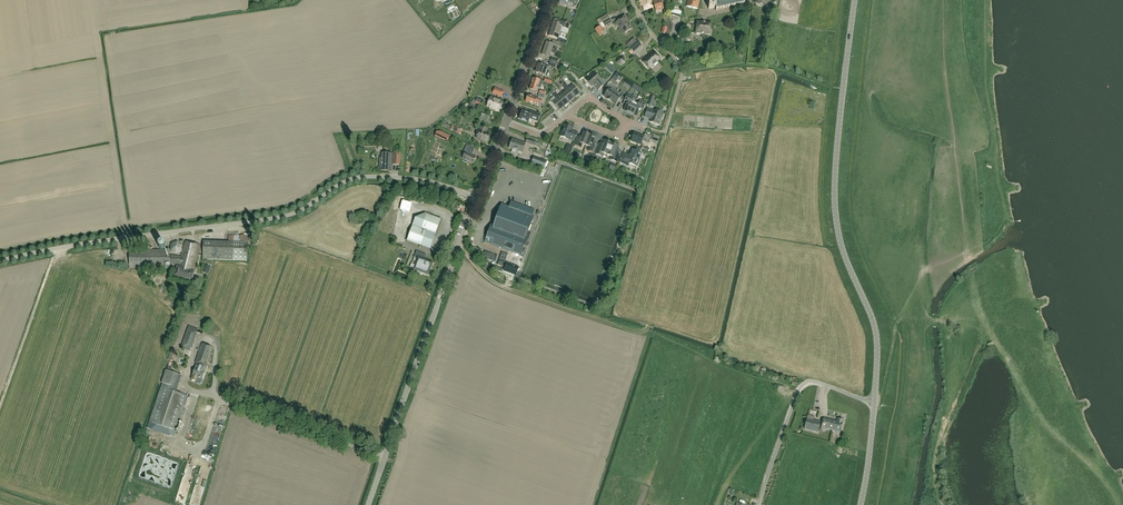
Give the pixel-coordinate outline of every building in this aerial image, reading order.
[(642,5),(644,10),(653,7),(653,6),(654,6),(655,10),(663,7),(661,0),(659,0),(652,2),(652,3),(652,2),(651,2),(642,5)] [(694,0),(688,0),(686,7),(697,9),(699,1),(694,0)] [(714,0),(713,0),(706,2),(708,10),(715,8),(716,8),(714,0)] [(715,8),(716,11),(717,11),(717,10),(722,9),(722,10),(723,9),(723,8),(728,7),(728,8),(729,8),(729,7),(733,6),(733,7),(734,7),(734,6),(739,5),(739,6),(740,6),(740,5),(743,4),(744,5),(744,4),(744,3),(746,0),(747,0),(713,0),(714,0),(716,8),(715,8)] [(671,7),(670,9),(669,14),(680,17),(682,11),(676,10),(676,8),(671,7)] [(617,23),(623,34),(632,29),(624,15),(620,18),(621,20),(617,23)] [(561,25),(553,22),(548,36),(558,39),(562,28),(568,30),(570,25),(562,22),(561,25)] [(711,24),(697,22),(695,33),(710,35),(711,24)] [(636,35),(629,41),(632,44),(638,38),(636,35)] [(552,40),(551,44),(546,42),(542,55),(549,57),(550,53),(555,55),(557,49),(555,48),(554,50),(552,49),(553,45),(557,46),(559,42),(558,42),(552,40)] [(637,40),(628,48),(633,53),(641,45),(637,40)] [(661,59),(653,51),(642,61),(649,69),(661,59)] [(616,62),(621,66),(625,62),(624,57),(618,57),(616,62)] [(545,76),(547,70),(548,67),(543,65),(543,66),(538,64),(535,73),(545,76)] [(590,78),(586,81),(592,87),(593,85),(598,90),(604,85),(599,80),(600,79),(594,73),(589,77),(590,78)] [(543,82),(533,78),(529,90),(536,92),(538,85),(541,86),(543,82)] [(630,88),(633,84),(626,80),(624,84),(630,88)] [(564,85),(574,98),(580,93),(573,84),(569,88),(566,84),(564,85)] [(574,98),(564,85),(562,86),(566,90),(562,93),(569,102),(574,98)] [(609,101),(616,91),(607,85),(603,91),(606,93),(604,96),(606,98),(609,101)] [(503,92),(495,88),(493,93),(501,97),(503,92)] [(616,91),(609,101),(613,103),(616,104),(619,99),(622,101),(627,94),(621,90),(619,93),(616,91)] [(555,92),(554,94),(564,106),(569,102),(562,93),(559,96),(555,92)] [(564,106),(554,94),(552,95),(555,99),(552,102),(559,111),(564,106)] [(637,98),(634,97),(628,94),(624,102),(627,103),(624,110),(630,113),(637,98)] [(537,99),(528,95),(525,102),(534,105),(535,102),(543,105),(546,99),(538,96),(537,99)] [(650,96),(647,105),(651,107),(655,98),(655,97),(651,95),(650,96)] [(495,110),(499,112),(503,102),(495,99),(495,98),(491,96),(491,98),(490,97),(487,107),(493,109),(492,110),(495,111),(495,110)] [(637,98),(630,113),(636,116),(638,111),(642,113),(646,103),(637,98)] [(661,118),(662,118),(663,114),(662,114),(663,113),(654,110),(654,111),(647,109),(645,116),(651,119),(650,122),(659,124),(661,118)] [(538,122),(538,120),(541,114),(530,111),(529,114),(522,111),(521,115),(520,115),(519,118),(519,119),(523,121),(523,122),(527,123),(527,122),(528,122),(530,119),(538,122)] [(568,139),(574,141),(577,133),(572,130),(573,128),(565,125),(564,126),(560,136),(568,139)] [(457,133),(460,135),(461,135),(462,133),(461,133),(462,131),(458,129),(451,126),(450,127),(449,130),(457,133)] [(485,128),(481,127),(480,131),(479,131),(476,138),(486,142),(489,135),(483,132),(485,128)] [(437,132),(434,137),(444,142),(448,142),(450,136),(441,132),(437,132)] [(578,136),(578,138),(574,145),(580,148),(582,144),(586,145),(590,135),(584,132),(581,138),(578,136)] [(649,143),(652,136),(645,134),(643,137),(634,134),(631,141),(641,145),(642,141),(649,143)] [(590,135),(586,145),(589,147),(588,151),(594,153),(597,144),(594,143),(596,137),(590,135)] [(540,144),(535,142),(535,141),(527,138),(525,143),(534,146),(534,145),(539,147),(540,144)] [(509,148),(522,152),(525,144),(512,139),(509,148)] [(600,143),(599,144),(595,155),(602,157),(603,154),(607,156),(612,142),(609,141),(608,142),(605,141),(603,144),(600,143)] [(616,144),(612,142),(607,156),(611,158),(610,161),(617,163),(621,151),(617,150),(619,146),(615,145),(616,144)] [(554,147),(548,145),(547,150),(546,152),(544,155),(550,158),(551,155),(552,152),(553,151),(553,149),(554,149),(554,148),(554,147)] [(473,152),(472,152),(473,149),(466,146),(463,152),(465,153),(462,159),(463,160),(463,162),(466,163),(467,162),(468,162),(472,164),(475,158),(471,156),(473,152)] [(566,147),(563,152),(563,153),(569,155),(571,149),(566,147)] [(629,163),(637,166),(640,159),(639,159),(641,153),(632,149),(630,156),(623,153),(620,162),(628,165),(629,163)] [(400,165),(400,159),(401,153),(393,152),(393,156),(392,156),(392,158),(393,158),(393,165),(400,165)] [(381,171),(382,171),(391,172),(392,158),(392,156),(392,154),(382,153),(382,158),(380,158),(379,168),(381,168),(381,171)] [(547,163),(547,162),(546,162),(546,161),(534,157),(531,164),(543,169),(545,170),(548,163),(547,163)] [(521,256),(522,252),(523,253),(531,233),(528,232),(534,216),(532,216),(533,212),(534,210),(511,202),(510,204),(509,207),(501,204),(493,225),(491,224),(484,242),(491,244),(512,253),(521,256)] [(415,218),(412,225),(407,240),(429,249),(440,219),(425,214),(422,220),(415,218)] [(247,261),(248,247),(251,247),(251,236),(229,236),(229,243),(204,242),(203,260),(247,261)] [(177,241),(171,244),(170,251),(175,255),(181,252),(183,246),(177,241)] [(180,267),(177,267),(175,277),(192,281),(194,273),(193,272),(199,245),(184,242),(181,257),(169,255),(169,252),(166,252),(166,251),(129,250),(129,268),(170,269),(170,265),(180,266),(180,267)] [(67,251),(66,259),(75,260),(76,252),(67,251)] [(414,257),(418,258),(418,259),(414,257),(410,267),(414,269),(416,270),(416,271),(418,272),(419,271),(420,272),(421,273),(422,273),(423,273),(427,274),(429,272),(429,270),(430,270),(431,268),(430,267),(432,264),(427,262),(427,260),(427,259),(425,258),(426,255),(416,251),(414,257)] [(495,262),(497,256),(485,251),(483,258),(495,262)] [(508,255),(502,252),(497,265),(503,267),(508,255)] [(521,267),(513,265),(508,278),(516,281),(521,267)] [(198,329),(188,326),(180,348),(190,352),(191,348),(192,349),(197,333),(196,333),(198,329)] [(192,376),(193,376),(191,380),(196,381),(198,378),(202,379),(213,347),(202,344),(195,363),(197,364),(192,376)] [(161,388),(150,423),(175,431),(187,396),(173,392),(174,387),(178,375),(166,371),(161,383),(162,383),(161,388)] [(190,421),(196,405),(192,404),(193,401),(192,400),(184,419),(190,421)] [(804,429),(817,433),(820,422),(807,418),(804,429)] [(842,422),(843,419),(837,418),(836,421),(823,418),(821,428),(840,432),(843,422),(842,422)] [(193,503),(200,504),(202,504),(210,471),(201,469),(193,503)]
